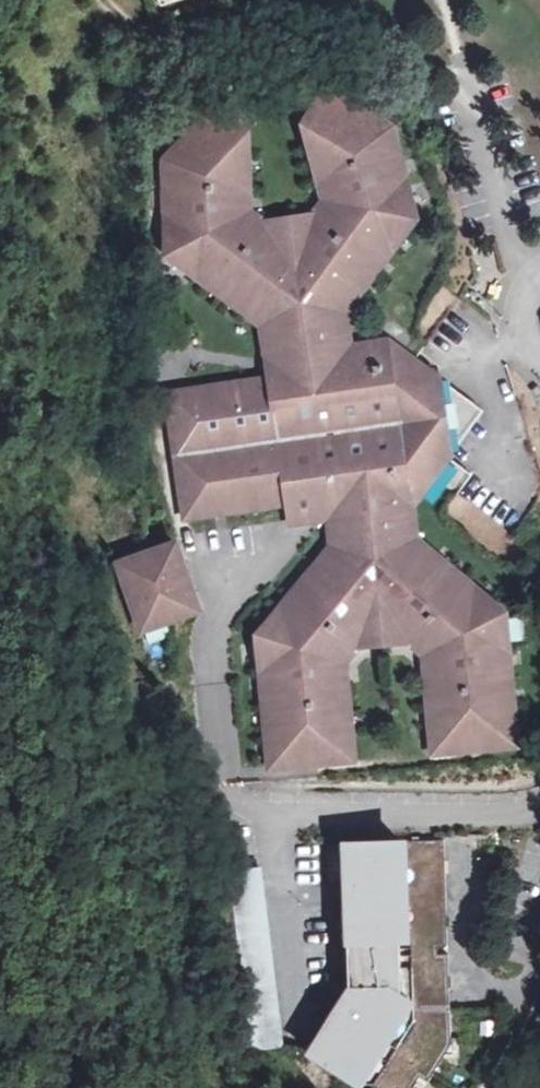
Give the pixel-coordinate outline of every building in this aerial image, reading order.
[(311,510),(333,526),(338,559),(263,653),(279,778),(358,770),(348,674),(363,654),(409,649),(427,664),(439,762),(520,753),(506,622),(420,549),(415,517),(453,469),(441,386),(395,349),(355,354),(349,318),(420,222),(396,136),(330,96),(311,131),(329,207),(318,224),(270,231),(253,218),(251,142),(222,115),(169,169),(172,264),(264,332),(269,389),(171,405),(189,528),(290,513),(311,510)] [(488,423),(441,386),(453,469),(488,423)] [(311,510),(290,513),(294,532),(333,526),(311,510)] [(147,644),(205,622),(179,555),(122,576),(147,644)] [(450,1034),(450,997),(449,968),(449,936),(448,919),(448,901),(447,885),(447,867),(447,849),(447,836),(345,841),(350,983),(309,1054),(362,1087),(365,1087),(367,1085),(372,1087),(419,1087),(450,1034)] [(280,1049),(260,868),(231,871),(251,1052),(280,1049)]
